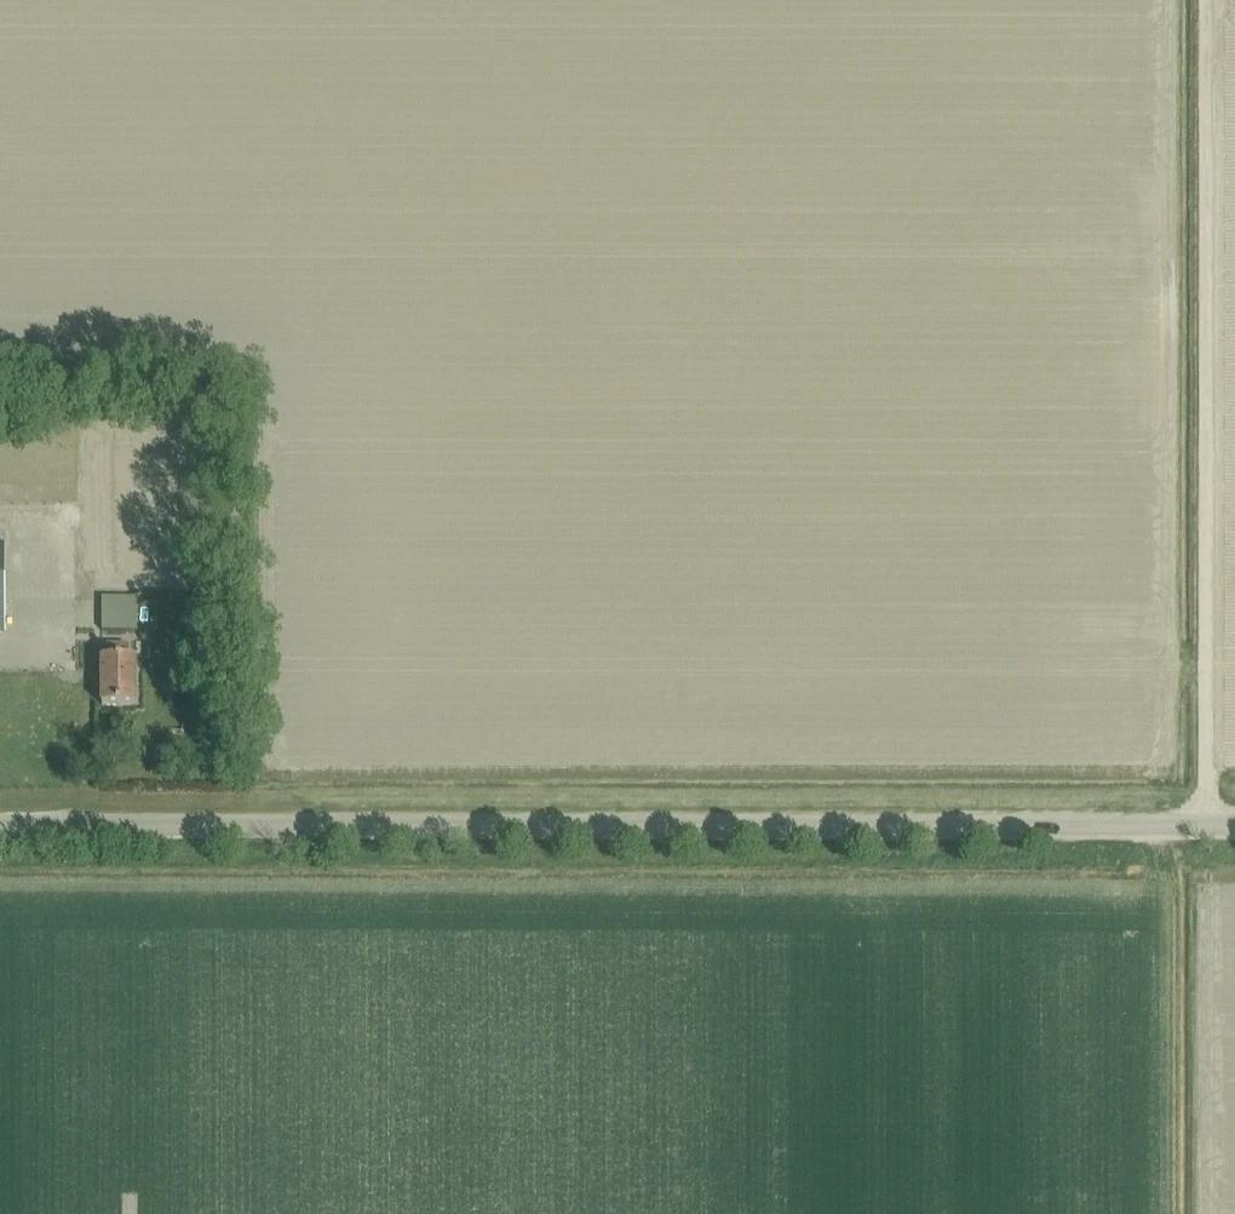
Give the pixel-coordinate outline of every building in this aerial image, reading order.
[(102,632),(136,632),(135,600),(101,601),(102,632)] [(134,708),(134,662),(125,662),(125,647),(102,647),(102,662),(101,662),(101,708),(134,708)]
